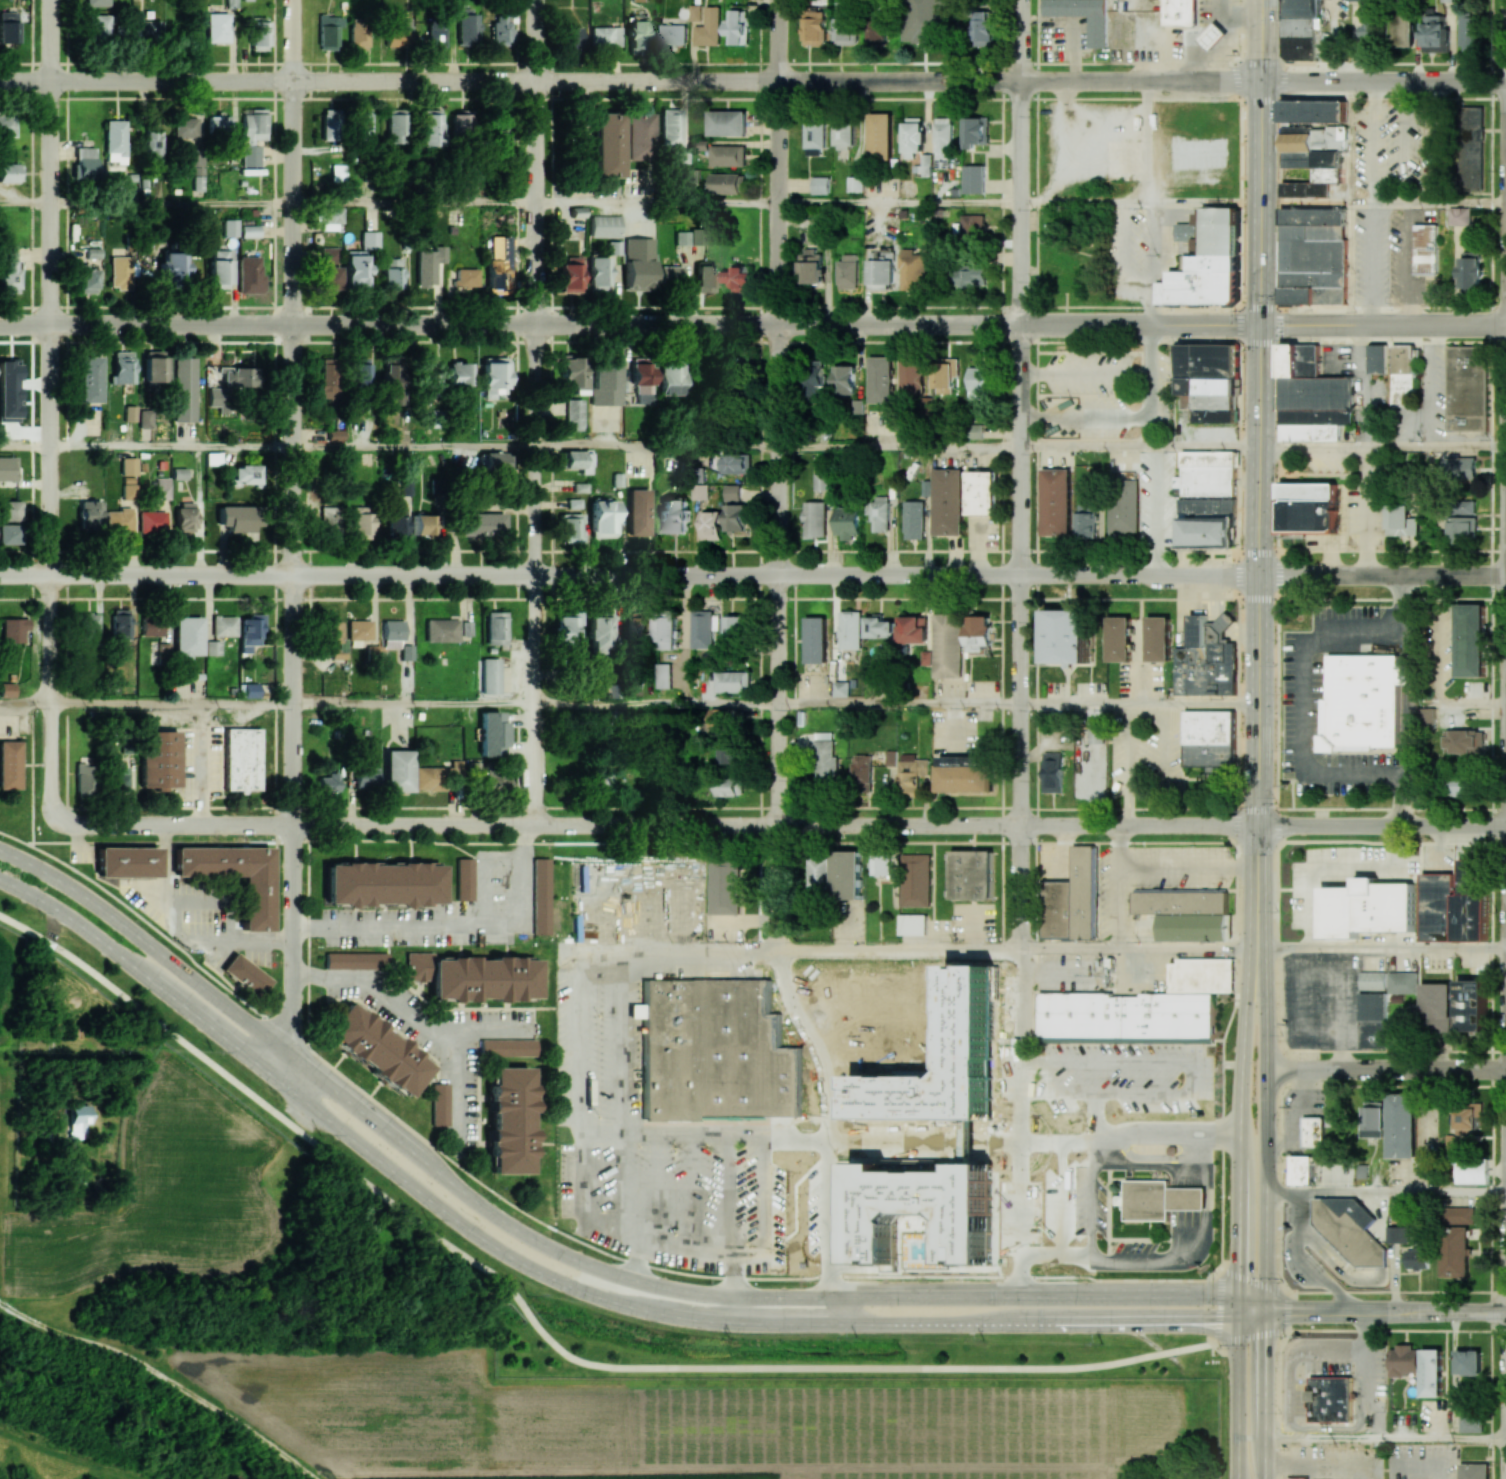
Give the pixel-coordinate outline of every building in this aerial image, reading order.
[(237,8),(237,0),(226,0),(226,8),(237,8)] [(905,43),(943,42),(943,0),(905,0),(905,43)] [(1044,16),(1087,17),(1087,49),(1106,48),(1106,0),(1042,0),(1044,16)] [(1162,26),(1185,26),(1185,28),(1196,28),(1195,0),(1162,0),(1162,26)] [(1281,56),(1288,62),(1318,61),(1318,0),(1281,0),(1281,56)] [(701,5),(690,5),(690,21),(701,21),(701,5)] [(720,45),(720,6),(706,6),(706,25),(695,26),(695,45),(720,45)] [(749,44),(749,10),(732,10),(732,19),(727,19),(726,35),(732,35),(732,44),(749,44)] [(803,45),(825,45),(825,10),(802,10),(803,45)] [(993,11),(973,11),(972,45),(992,46),(993,11)] [(1362,41),(1377,40),(1375,11),(1361,11),(1362,41)] [(16,12),(0,12),(0,42),(15,42),(16,12)] [(1414,13),(1414,48),(1389,48),(1389,12),(1414,13)] [(229,13),(206,13),(205,42),(228,43),(229,13)] [(477,13),(456,14),(457,45),(477,44),(477,13)] [(835,14),(835,44),(855,44),(855,14),(835,14)] [(89,38),(108,38),(108,15),(89,15),(89,38)] [(337,25),(341,25),(342,16),(318,15),(317,47),(336,47),(337,25)] [(492,45),(512,45),(511,15),(491,15),(492,45)] [(627,53),(644,53),(645,15),(628,15),(627,53)] [(1460,49),(1481,49),(1480,16),(1459,16),(1460,49)] [(250,17),(249,50),(267,51),(267,17),(250,17)] [(1423,28),(1422,49),(1443,49),(1442,28),(1443,17),(1427,17),(1427,28),(1423,28)] [(349,49),(367,50),(367,19),(349,19),(349,49)] [(385,46),(410,46),(411,19),(403,19),(402,27),(385,27),(385,46)] [(885,19),(867,20),(868,41),(886,40),(885,19)] [(161,21),(133,20),(133,40),(161,40),(161,21)] [(444,20),(426,21),(427,46),(444,46),(444,20)] [(1200,41),(1217,23),(1229,34),(1212,52),(1200,41)] [(687,25),(662,24),(662,44),(687,44),(687,25)] [(581,27),(562,26),(562,46),(580,46),(581,27)] [(620,26),(590,27),(591,47),(620,46),(620,26)] [(1281,101),(1281,197),(1345,198),(1345,183),(1341,182),(1340,151),(1347,151),(1346,126),(1289,126),(1289,123),(1345,123),(1345,100),(1281,101)] [(1461,107),(1461,190),(1483,190),(1483,106),(1461,107)] [(321,140),(336,140),(336,109),(322,109),(321,140)] [(353,143),(370,142),(369,109),(352,109),(353,143)] [(404,143),(405,109),(387,109),(386,142),(404,143)] [(420,110),(421,146),(442,146),(441,109),(420,110)] [(680,147),(681,109),(660,109),(659,146),(680,147)] [(259,167),(259,145),(254,145),(254,139),(264,139),(265,110),(241,110),(241,142),(242,142),(241,166),(259,167)] [(747,111),(710,110),(709,136),(746,137),(747,111)] [(450,132),(470,133),(471,112),(451,111),(450,132)] [(620,176),(620,113),(592,113),(592,176),(620,176)] [(893,113),(870,113),(870,159),(892,159),(893,113)] [(652,114),(624,114),(625,159),(652,159),(652,114)] [(14,136),(15,116),(0,115),(0,136),(14,136)] [(229,115),(207,116),(208,137),(229,136),(229,115)] [(173,138),(196,138),(196,118),(173,117),(173,138)] [(965,117),(965,149),(975,149),(976,144),(989,144),(989,118),(965,117)] [(949,167),(949,152),(953,152),(953,118),(936,118),(935,167),(949,167)] [(105,162),(126,162),(125,120),(104,120),(105,162)] [(491,148),(507,147),(507,122),(491,122),(491,148)] [(806,123),(806,156),(825,155),(825,122),(806,123)] [(905,122),(904,158),(915,158),(915,152),(925,153),(925,122),(905,122)] [(857,123),(837,123),(836,148),(856,148),(857,123)] [(144,128),(145,160),(162,159),(161,128),(144,128)] [(1225,167),(1225,140),(1171,140),(1171,168),(1225,167)] [(745,167),(745,146),(711,145),(710,166),(745,167)] [(95,148),(73,148),(74,178),(100,178),(100,167),(95,168),(95,148)] [(203,191),(204,149),(185,148),(184,166),(193,166),(193,191),(203,191)] [(932,154),(922,154),(921,176),(931,176),(932,154)] [(21,182),(21,164),(0,164),(0,182),(21,182)] [(331,181),(345,181),(345,164),(331,164),(331,181)] [(985,193),(984,165),(964,165),(965,194),(985,193)] [(710,194),(747,194),(747,174),(711,174),(710,194)] [(847,192),(863,192),(863,177),(848,176),(847,192)] [(813,194),(829,194),(829,177),(812,177),(813,194)] [(336,230),(336,222),(342,222),(342,207),(321,207),(320,230),(336,230)] [(1280,208),(1280,305),(1346,304),(1343,207),(1280,208)] [(1449,225),(1471,225),(1471,208),(1450,207),(1449,225)] [(1236,208),(1237,301),(1232,306),(1155,306),(1155,281),(1168,281),(1168,271),(1189,271),(1189,256),(1202,256),(1203,208),(1236,208)] [(986,215),(962,214),(962,223),(955,223),(955,234),(986,234),(986,215)] [(589,236),(619,237),(620,216),(590,215),(589,236)] [(237,219),(223,219),(223,236),(237,236),(237,219)] [(240,225),(241,237),(259,237),(259,225),(240,225)] [(1415,275),(1414,225),(1437,225),(1438,275),(1415,275)] [(690,245),(705,245),(704,228),(690,228),(690,245)] [(379,249),(378,231),(360,231),(361,249),(379,249)] [(688,231),(674,231),(674,245),(689,244),(688,231)] [(509,270),(510,236),(488,236),(487,293),(504,293),(504,270),(509,270)] [(652,290),(653,238),(625,238),(624,289),(652,290)] [(416,286),(434,286),(435,262),(444,262),(444,246),(432,246),(432,250),(416,250),(416,286)] [(321,262),(337,262),(337,247),(320,248),(321,262)] [(902,290),(915,290),(915,285),(926,285),(925,253),(914,253),(914,248),(900,248),(902,290)] [(20,292),(19,260),(15,260),(15,250),(1,250),(2,293),(20,292)] [(212,250),(212,259),(209,259),(208,288),(229,288),(230,250),(212,250)] [(801,284),(822,284),(822,250),(801,250),(801,284)] [(870,289),(894,290),(894,251),(870,250),(870,289)] [(160,277),(186,277),(186,252),(160,252),(160,277)] [(1482,252),(1460,252),(1460,287),(1481,288),(1482,252)] [(365,286),(365,253),(343,253),(343,286),(365,286)] [(858,288),(858,254),(839,254),(839,289),(858,288)] [(237,292),(262,293),(263,274),(259,274),(259,257),(238,256),(237,292)] [(130,257),(110,257),(110,288),(130,289),(130,257)] [(561,292),(581,292),(580,257),(560,257),(561,292)] [(608,257),(589,257),(590,291),(609,290),(608,257)] [(400,258),(382,258),(383,289),(401,289),(400,258)] [(79,293),(96,293),(97,269),(86,269),(87,264),(80,263),(79,293)] [(695,265),(695,292),(714,292),(715,265),(695,265)] [(955,287),(987,286),(987,265),(954,266),(955,287)] [(338,266),(318,266),(318,289),(337,289),(338,266)] [(659,283),(682,283),(681,266),(659,266),(659,283)] [(752,273),(744,273),(745,266),(733,266),(733,272),(723,271),(723,283),(732,283),(732,291),(752,292),(752,273)] [(478,287),(478,269),(454,268),(454,286),(478,287)] [(1280,424),(1351,424),(1352,376),(1317,377),(1317,344),(1279,344),(1280,424)] [(1176,345),(1176,382),(1179,382),(1179,396),(1182,396),(1182,410),(1196,410),(1196,423),(1235,424),(1236,345),(1176,345)] [(1368,374),(1368,345),(1386,345),(1386,374),(1368,374)] [(1444,345),(1446,432),(1487,433),(1486,345),(1444,345)] [(1413,408),(1392,408),(1393,346),(1413,346),(1413,408)] [(131,383),(131,351),(111,351),(111,383),(131,383)] [(79,402),(101,402),(100,356),(79,357),(79,402)] [(153,381),(162,382),(163,357),(143,356),(141,386),(153,387),(153,381)] [(400,405),(401,357),(383,356),(382,404),(400,405)] [(584,394),(585,357),(560,356),(560,378),(565,378),(565,387),(572,387),(572,394),(584,394)] [(869,403),(892,403),(892,357),(869,356),(869,403)] [(172,421),(194,422),(195,357),(174,357),(172,421)] [(744,357),(729,357),(729,383),(744,383),(744,357)] [(335,402),(336,358),(319,358),(318,397),(327,398),(326,402),(335,402)] [(18,421),(18,360),(0,360),(0,421),(18,421)] [(899,393),(922,394),(923,360),(900,360),(899,393)] [(953,394),(952,377),(958,376),(958,360),(933,360),(934,394),(953,394)] [(469,362),(447,362),(448,385),(469,384),(469,362)] [(633,404),(652,403),(651,362),(632,362),(633,404)] [(825,399),(825,362),(807,362),(806,398),(825,399)] [(684,395),(684,363),(660,363),(660,395),(684,395)] [(619,364),(591,364),(591,405),(619,405),(619,364)] [(969,367),(969,399),(991,399),(991,364),(978,364),(978,367),(969,367)] [(439,365),(422,365),(423,396),(440,395),(439,365)] [(855,365),(834,366),(835,395),(855,394),(855,365)] [(252,367),(222,366),(221,385),(252,386),(252,367)] [(218,406),(218,413),(228,413),(227,387),(207,388),(207,406),(218,406)] [(583,430),(583,399),(566,399),(566,430),(583,430)] [(134,420),(134,405),(123,405),(123,421),(134,420)] [(137,427),(151,428),(151,409),(137,409),(137,427)] [(1338,424),(1338,441),(1280,442),(1280,425),(1338,424)] [(983,438),(983,425),(967,425),(968,439),(983,438)] [(343,429),(327,430),(328,440),(343,439),(343,429)] [(562,468),(579,469),(579,474),(589,474),(589,450),(563,450),(562,468)] [(506,452),(482,451),(482,470),(505,471),(506,452)] [(205,464),(220,465),(221,452),(205,452),(205,464)] [(1181,453),(1235,452),(1235,497),(1181,497),(1181,488),(1173,488),(1173,477),(1181,477),(1181,453)] [(722,473),(750,474),(750,455),(723,454),(722,473)] [(16,481),(16,457),(0,457),(0,481),(16,481)] [(120,475),(136,475),(136,457),(120,457),(120,475)] [(1443,458),(1443,470),(1427,471),(1427,490),(1477,492),(1476,457),(1443,458)] [(260,484),(261,465),(230,465),(230,483),(260,484)] [(185,468),(172,468),(172,479),(186,479),(185,468)] [(964,535),(964,469),(935,469),(934,535),(964,535)] [(1041,470),(1041,536),(1070,537),(1071,471),(1041,470)] [(997,472),(969,471),(968,515),(997,515),(997,472)] [(814,490),(831,490),(830,474),(814,474),(814,490)] [(169,499),(170,478),(155,478),(155,499),(169,499)] [(1137,480),(1137,535),(1108,535),(1107,480),(1137,480)] [(122,497),(135,498),(135,483),(122,483),(122,497)] [(1335,483),(1279,483),(1280,536),(1337,536),(1335,483)] [(707,485),(692,485),(693,499),(708,499),(707,485)] [(739,485),(725,485),(724,500),(739,501),(739,485)] [(648,535),(647,489),(626,489),(627,535),(648,535)] [(873,532),(889,532),(889,496),(876,496),(876,504),(866,504),(866,515),(873,514),(873,532)] [(1235,498),(1235,518),(1178,519),(1178,497),(1235,498)] [(21,500),(0,501),(0,521),(22,520),(21,500)] [(101,500),(79,500),(78,529),(101,530),(101,500)] [(688,533),(688,500),(661,500),(660,533),(688,533)] [(1475,500),(1475,514),(1441,515),(1441,501),(1475,500)] [(590,533),(598,533),(598,537),(616,537),(615,501),(589,501),(590,533)] [(826,537),(826,501),(804,502),(805,538),(826,537)] [(925,501),(905,501),(905,539),(925,539),(925,501)] [(174,531),(194,530),(194,503),(174,504),(174,531)] [(745,531),(745,504),(726,504),(725,531),(745,531)] [(1097,538),(1097,505),(1077,504),(1076,538),(1097,538)] [(218,526),(225,525),(225,532),(251,531),(251,524),(260,524),(259,505),(217,506),(218,526)] [(320,507),(321,533),(339,533),(338,506),(320,507)] [(1387,507),(1387,536),(1418,537),(1418,519),(1410,519),(1409,506),(1387,507)] [(105,511),(105,532),(132,532),(132,507),(117,507),(117,511),(105,511)] [(406,539),(405,507),(388,508),(389,539),(406,539)] [(836,538),(861,538),(860,508),(835,508),(836,538)] [(138,533),(164,533),(164,511),(139,511),(138,533)] [(721,539),(721,511),(701,512),(702,540),(721,539)] [(371,512),(353,513),(353,539),(372,538),(371,512)] [(504,513),(458,514),(458,536),(504,535),(504,513)] [(581,513),(559,514),(559,545),(580,545),(580,522),(581,522),(581,513)] [(413,514),(413,535),(438,534),(438,514),(413,514)] [(1445,518),(1446,538),(1455,539),(1456,545),(1468,545),(1468,539),(1476,539),(1476,517),(1445,518)] [(1179,519),(1179,549),(1235,549),(1235,519),(1179,519)] [(17,524),(0,524),(0,542),(17,543),(17,524)] [(1456,606),(1457,680),(1484,680),(1485,607),(1456,606)] [(110,639),(129,638),(128,609),(109,610),(110,639)] [(678,611),(657,610),(656,649),(677,650),(678,611)] [(714,611),(693,610),(692,648),(714,648),(714,611)] [(1043,610),(1043,666),(1090,667),(1089,610),(1043,610)] [(485,644),(504,644),(505,611),(485,611),(485,644)] [(625,635),(645,636),(646,613),(626,612),(625,635)] [(839,612),(839,625),(837,625),(837,638),(839,638),(839,650),(860,650),(860,612),(839,612)] [(98,614),(78,613),(78,638),(97,639),(98,614)] [(612,613),(586,613),(586,640),(589,640),(589,653),(608,653),(607,633),(613,633),(612,613)] [(932,613),(933,678),(961,679),(961,613),(932,613)] [(1175,695),(1235,697),(1234,643),(1229,644),(1229,640),(1223,640),(1223,633),(1235,622),(1225,613),(1214,624),(1206,623),(1206,615),(1190,615),(1190,647),(1175,647),(1175,695)] [(263,614),(248,614),(248,618),(240,618),(239,652),(250,653),(250,645),(259,645),(259,631),(263,631),(263,614)] [(141,636),(162,635),(161,615),(140,615),(141,636)] [(236,616),(211,615),(211,635),(235,636),(236,616)] [(577,648),(576,615),(554,616),(555,648),(577,648)] [(200,654),(201,617),(174,616),(173,658),(189,658),(189,654),(200,654)] [(747,617),(725,616),(724,643),(746,644),(747,617)] [(826,617),(806,617),(807,663),(827,663),(826,617)] [(898,617),(898,645),(927,645),(926,618),(898,617)] [(1,642),(22,642),(22,630),(28,630),(28,618),(1,618),(1,642)] [(458,619),(425,618),(424,641),(458,642),(458,619)] [(866,618),(865,640),(891,640),(890,635),(893,635),(894,623),(883,623),(883,619),(866,618)] [(969,618),(989,618),(990,629),(993,629),(993,648),(985,648),(986,657),(966,656),(965,627),(970,627),(969,618)] [(1148,618),(1148,664),(1171,664),(1171,618),(1148,618)] [(1109,619),(1109,664),(1132,664),(1132,619),(1109,619)] [(371,620),(348,620),(347,640),(371,640),(371,620)] [(403,640),(403,620),(383,620),(382,647),(399,648),(399,640),(403,640)] [(341,621),(323,621),(323,643),(341,642),(341,621)] [(346,639),(338,639),(338,648),(331,648),(331,658),(345,659),(346,639)] [(204,654),(220,655),(220,641),(205,640),(204,654)] [(412,660),(412,645),(401,645),(401,660),(412,660)] [(1327,656),(1328,737),(1323,736),(1324,755),(1340,755),(1340,752),(1375,751),(1374,748),(1398,748),(1397,656),(1327,656)] [(510,669),(503,669),(503,658),(481,658),(481,694),(511,694),(510,669)] [(671,663),(658,663),(657,688),(670,688),(671,663)] [(716,693),(751,692),(750,671),(716,672),(716,693)] [(835,696),(850,697),(850,682),(844,682),(844,676),(838,676),(837,682),(835,682),(835,696)] [(0,683),(0,697),(14,697),(14,682),(0,683)] [(238,683),(238,697),(258,697),(258,683),(238,683)] [(1183,707),(1183,767),(1234,769),(1234,708),(1183,707)] [(1424,726),(1435,726),(1435,708),(1423,708),(1424,726)] [(713,709),(713,729),(740,729),(740,709),(713,709)] [(479,756),(498,756),(499,746),(505,746),(505,721),(500,721),(500,711),(479,711),(479,756)] [(258,791),(259,728),(224,728),(224,790),(238,790),(238,791),(258,791)] [(1088,729),(1088,744),(1103,744),(1102,729),(1088,729)] [(140,787),(155,787),(155,791),(164,791),(164,787),(178,787),(177,730),(139,731),(140,787)] [(1485,751),(1484,730),(1453,731),(1453,736),(1447,736),(1447,752),(1485,751)] [(837,755),(834,755),(833,739),(814,740),(816,782),(838,781),(837,755)] [(20,789),(19,740),(0,740),(0,789),(20,789)] [(720,766),(740,766),(740,743),(719,744),(720,766)] [(383,750),(383,792),(410,791),(409,750),(383,750)] [(887,765),(896,766),(896,751),(887,750),(887,765)] [(1043,753),(1042,793),(1061,794),(1061,753),(1043,753)] [(900,791),(920,791),(920,775),(928,775),(928,759),(916,759),(916,754),(900,754),(900,791)] [(872,787),(871,755),(852,755),(852,788),(872,787)] [(76,795),(92,794),(91,757),(75,757),(76,795)] [(414,768),(414,790),(444,790),(443,775),(461,775),(461,760),(450,760),(450,767),(414,768)] [(471,780),(481,778),(478,761),(468,763),(471,780)] [(936,793),(992,794),(992,763),(935,762),(936,793)] [(128,766),(109,766),(108,790),(127,791),(128,766)] [(376,767),(353,768),(354,788),(377,787),(376,767)] [(318,791),(337,791),(337,768),(327,769),(327,777),(317,777),(318,791)] [(486,772),(485,793),(508,794),(509,772),(486,772)] [(611,772),(594,772),(594,792),(612,792),(611,772)] [(717,795),(742,796),(743,778),(717,777),(717,795)] [(1072,844),(1093,844),(1093,939),(1072,939),(1072,936),(1043,936),(1043,881),(1072,880),(1072,844)] [(158,877),(158,847),(96,847),(96,876),(158,877)] [(269,847),(174,847),(174,874),(241,874),(241,931),(270,931),(269,847)] [(950,850),(950,900),(993,901),(993,850),(950,850)] [(861,851),(833,851),(833,899),(860,899),(861,851)] [(871,874),(889,875),(889,854),(872,854),(871,874)] [(902,907),(931,906),(929,854),(901,854),(902,907)] [(1421,872),(1422,940),(1486,940),(1485,895),(1485,857),(1460,858),(1460,896),(1454,896),(1454,871),(1421,872)] [(473,858),(456,858),(456,900),(473,900),(473,858)] [(549,934),(548,858),(531,858),(532,934),(549,934)] [(709,914),(738,914),(739,858),(710,858),(709,914)] [(807,888),(828,888),(828,871),(822,871),(822,858),(807,859),(807,888)] [(325,906),(326,867),(343,868),(343,865),(371,864),(371,867),(387,867),(388,864),(416,866),(415,869),(432,868),(432,906),(416,907),(416,909),(389,910),(389,906),(370,906),(371,909),(343,909),(343,906),(325,906)] [(1323,890),(1356,890),(1356,880),(1376,880),(1376,885),(1412,885),(1413,934),(1356,934),(1357,941),(1323,942),(1323,890)] [(1132,890),(1132,913),(1158,912),(1158,941),(1226,941),(1226,890),(1132,890)] [(899,935),(926,935),(927,915),(899,914),(899,935)] [(221,969),(256,998),(270,981),(234,952),(221,969)] [(324,953),(325,969),(387,968),(386,952),(324,953)] [(1232,958),(1233,992),(1168,991),(1168,961),(1176,961),(1176,957),(1232,958)] [(429,1000),(430,962),(447,962),(448,959),(476,959),(476,961),(492,961),(492,959),(520,960),(519,963),(537,962),(536,1000),(520,1001),(520,1003),(493,1004),(493,1000),(474,1000),(475,1004),(448,1003),(447,1001),(429,1000)] [(1358,971),(1358,990),(1383,989),(1383,971),(1358,971)] [(1386,971),(1387,993),(1416,991),(1415,971),(1386,971)] [(1457,977),(1458,1031),(1483,1031),(1484,978),(1457,977)] [(780,1013),(780,1046),(804,1046),(804,1118),(641,1118),(642,980),(767,980),(767,1013),(780,1013)] [(1420,981),(1420,1027),(1449,1029),(1449,981),(1420,981)] [(1038,1042),(1213,1043),(1212,992),(1140,993),(1140,996),(1112,995),(1111,992),(1039,992),(1038,1042)] [(1357,992),(1385,992),(1386,1048),(1358,1049),(1357,992)] [(323,1032),(347,1001),(361,1012),(363,1010),(385,1026),(384,1028),(397,1038),(399,1036),(420,1054),(418,1056),(432,1066),(409,1096),(396,1087),(394,1089),(372,1073),(374,1069),(359,1059),(358,1062),(336,1045),(338,1043),(323,1032)] [(629,1017),(641,1017),(641,1004),(629,1004),(629,1017)] [(535,1040),(480,1039),(479,1056),(535,1057),(535,1040)] [(489,1063),(527,1064),(527,1081),(530,1081),(531,1109),(528,1109),(528,1125),(531,1126),(529,1154),(526,1153),(527,1170),(489,1170),(488,1154),(486,1154),(485,1127),(489,1127),(489,1108),(486,1109),(486,1081),(488,1081),(489,1063)] [(448,1083),(431,1083),(431,1126),(447,1126),(448,1083)] [(1386,1092),(1387,1155),(1414,1156),(1413,1091),(1386,1092)] [(1455,1134),(1471,1134),(1471,1127),(1478,1128),(1478,1115),(1483,1115),(1483,1098),(1454,1098),(1455,1134)] [(1380,1101),(1381,1137),(1358,1137),(1358,1128),(1360,1128),(1359,1101),(1380,1101)] [(68,1105),(69,1139),(85,1138),(84,1124),(89,1124),(88,1104),(68,1105)] [(1301,1116),(1301,1147),(1322,1147),(1322,1116),(1301,1116)] [(1446,1150),(1455,1149),(1454,1135),(1445,1135),(1446,1150)] [(1289,1155),(1288,1183),(1310,1184),(1310,1155),(1289,1155)] [(1458,1184),(1489,1183),(1488,1161),(1458,1161),(1458,1184)] [(898,1271),(884,1270),(884,1261),(878,1261),(878,1264),(856,1264),(857,1164),(888,1164),(888,1172),(961,1173),(962,1165),(992,1165),(991,1265),(970,1265),(970,1261),(963,1261),(963,1265),(950,1265),(950,1223),(953,1221),(944,1212),(941,1215),(908,1215),(904,1211),(895,1220),(898,1223),(898,1271)] [(1125,1179),(1125,1219),(1168,1219),(1168,1209),(1204,1208),(1204,1186),(1168,1186),(1167,1178),(1125,1179)] [(1312,1197),(1312,1223),(1354,1266),(1384,1266),(1384,1248),(1364,1229),(1375,1219),(1353,1197),(1312,1197)] [(1474,1207),(1445,1207),(1446,1224),(1474,1224),(1474,1207)] [(1441,1226),(1441,1276),(1468,1276),(1467,1225),(1441,1226)] [(1386,1226),(1387,1243),(1407,1244),(1407,1226),(1386,1226)] [(1428,1269),(1420,1269),(1420,1270),(1413,1270),(1413,1268),(1406,1268),(1406,1250),(1419,1249),(1419,1243),(1427,1243),(1428,1269)] [(1389,1380),(1405,1380),(1405,1373),(1412,1373),(1413,1360),(1418,1361),(1418,1343),(1389,1344),(1389,1380)] [(1456,1347),(1456,1372),(1479,1374),(1480,1347),(1456,1347)] [(1422,1348),(1422,1396),(1442,1395),(1442,1348),(1422,1348)] [(1349,1376),(1350,1421),(1309,1421),(1309,1406),(1307,1406),(1308,1400),(1305,1400),(1305,1388),(1308,1389),(1308,1383),(1310,1383),(1309,1375),(1349,1376)] [(1459,1415),(1460,1434),(1481,1433),(1480,1416),(1459,1415)] [(1488,1464),(1488,1478),(1459,1478),(1459,1463),(1488,1464)]
